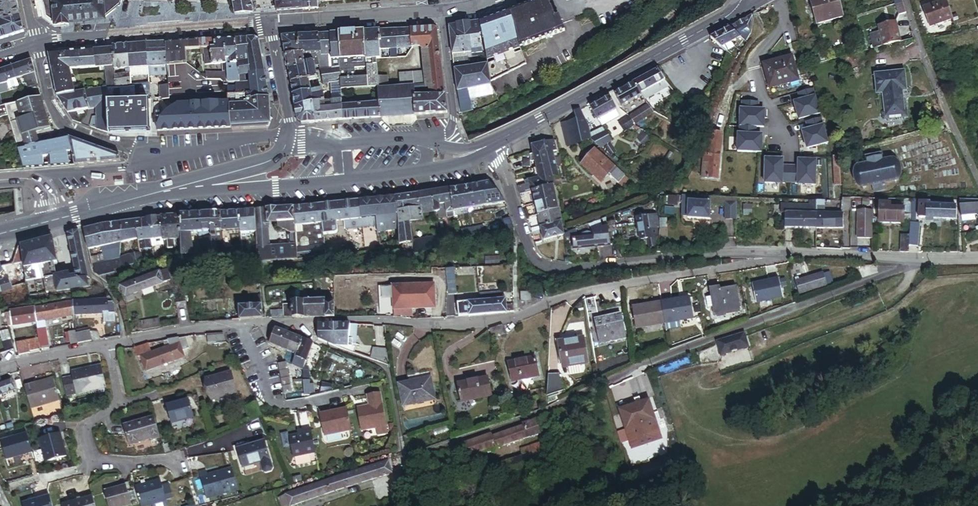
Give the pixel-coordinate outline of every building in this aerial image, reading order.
[(16,0),(0,0),(0,39),(24,31),(16,0)] [(55,22),(102,18),(120,5),(121,0),(53,0),(55,22)] [(251,0),(232,0),(235,14),(249,13),(252,9),(251,0)] [(317,2),(320,1),(320,0),(296,0),(297,2),(276,3),(277,11),(318,10),(317,2)] [(507,11),(517,45),(561,28),(556,16),(552,18),(548,9),(545,0),(536,0),(517,7),(507,11)] [(806,3),(813,30),(839,23),(833,0),(816,0),(806,3)] [(952,19),(945,0),(923,8),(930,26),(952,19)] [(890,5),(887,6),(889,11),(895,9),(897,16),(906,13),(903,1),(890,5)] [(776,16),(771,5),(756,12),(761,24),(776,16)] [(517,45),(507,11),(495,15),(478,21),(484,53),(486,60),(502,52),(517,45)] [(745,42),(750,32),(753,18),(752,14),(729,27),(742,41),(745,42)] [(776,16),(761,24),(765,30),(777,19),(776,16)] [(868,33),(872,47),(899,39),(894,19),(876,24),(877,30),(868,33)] [(482,53),(476,21),(457,24),(458,36),(461,37),(462,44),(465,44),(466,53),(471,52),(471,54),(476,54),(476,56),(478,66),(487,64),(486,60),(484,53),(482,53)] [(484,53),(478,21),(476,21),(482,53),(484,53)] [(462,44),(461,37),(458,36),(457,24),(448,26),(453,66),(467,64),(466,53),(465,44),(462,44)] [(432,27),(417,28),(418,47),(420,49),(420,51),(425,86),(425,88),(431,88),(432,96),(444,95),(436,30),(432,27)] [(742,41),(729,27),(720,32),(731,42),(732,43),(737,48),(742,41)] [(417,28),(410,29),(411,48),(418,47),(417,28)] [(411,48),(410,29),(379,30),(380,49),(390,49),(390,58),(396,57),(397,52),(397,48),(411,48)] [(380,49),(379,30),(364,31),(365,68),(365,77),(366,87),(377,87),(377,79),(376,58),(380,58),(380,49)] [(340,89),(366,87),(365,77),(354,78),(354,69),(365,68),(364,31),(338,33),(338,40),(336,41),(338,66),(330,67),(330,62),(319,64),(320,66),(324,84),(329,83),(338,81),(340,89)] [(731,42),(720,32),(711,38),(721,47),(731,42)] [(330,52),(329,33),(317,34),(318,48),(319,49),(319,52),(330,52)] [(338,66),(336,41),(338,40),(338,33),(329,33),(330,52),(330,62),(330,67),(338,66)] [(319,52),(319,49),(318,48),(317,34),(297,35),(299,54),(304,54),(310,53),(316,53),(319,52)] [(299,54),(297,35),(282,36),(285,55),(299,54)] [(241,75),(244,75),(248,74),(264,71),(258,40),(255,38),(236,39),(241,75)] [(224,39),(214,40),(215,47),(204,48),(205,64),(222,62),(222,71),(206,72),(206,75),(200,75),(206,79),(220,80),(223,82),(223,85),(226,85),(224,39)] [(236,39),(224,39),(226,85),(237,84),(236,83),(244,81),(244,80),(244,75),(241,75),(236,39)] [(215,47),(214,40),(200,41),(201,48),(204,48),(215,47)] [(186,49),(201,48),(200,41),(185,42),(186,49)] [(147,42),(128,43),(129,67),(148,67),(147,42)] [(166,42),(147,42),(148,67),(149,70),(149,74),(153,74),(153,66),(167,65),(166,43),(166,42)] [(186,64),(186,49),(185,42),(166,43),(167,65),(186,64)] [(129,67),(128,43),(113,45),(113,47),(114,67),(125,66),(125,69),(114,71),(115,85),(115,87),(130,86),(130,81),(129,71),(129,67)] [(732,43),(726,51),(731,56),(737,48),(732,43)] [(517,45),(502,52),(510,72),(526,64),(517,45)] [(113,47),(63,52),(67,78),(70,78),(69,69),(99,65),(104,64),(104,68),(105,87),(115,85),(114,71),(114,67),(113,47)] [(63,52),(49,53),(54,77),(58,76),(60,88),(56,89),(58,96),(70,95),(67,78),(63,52)] [(330,62),(330,52),(319,52),(316,53),(319,64),(330,62)] [(468,67),(478,66),(476,56),(476,54),(471,54),(471,52),(466,53),(467,64),(468,67)] [(502,52),(486,60),(487,64),(489,74),(490,81),(510,72),(502,52)] [(319,64),(316,53),(310,53),(312,63),(315,66),(320,66),(319,64)] [(287,67),(306,64),(304,54),(299,54),(285,55),(287,67)] [(822,54),(811,58),(813,64),(824,61),(822,54)] [(0,71),(0,83),(27,75),(30,85),(38,83),(31,60),(9,68),(0,71)] [(793,62),(765,69),(770,91),(798,85),(793,62)] [(150,99),(150,131),(229,127),(227,95),(223,85),(206,79),(186,64),(167,65),(168,98),(150,99)] [(467,64),(453,66),(454,77),(489,74),(487,64),(478,66),(468,67),(467,64)] [(315,66),(288,71),(290,82),(317,79),(315,66)] [(149,70),(129,71),(130,81),(149,80),(149,74),(149,70)] [(885,91),(889,118),(906,116),(902,88),(906,88),(904,70),(876,74),(878,91),(885,91)] [(656,71),(614,94),(621,106),(641,96),(642,98),(665,85),(661,80),(656,71)] [(412,87),(421,86),(420,72),(398,74),(399,88),(412,87)] [(268,98),(264,75),(249,77),(248,74),(244,75),(244,80),(249,79),(251,85),(237,86),(238,94),(247,94),(248,99),(253,99),(253,100),(268,98)] [(322,90),(317,79),(290,82),(292,95),(322,90)] [(385,79),(377,79),(377,87),(377,89),(386,88),(385,79)] [(340,94),(340,89),(338,81),(329,83),(330,95),(340,94)] [(168,98),(167,82),(158,83),(159,99),(160,99),(168,98)] [(491,85),(456,92),(459,118),(472,114),(470,105),(467,105),(466,102),(494,94),(491,85)] [(667,88),(665,85),(642,98),(643,101),(667,88)] [(70,95),(58,96),(68,112),(73,120),(77,121),(76,111),(95,108),(96,114),(97,128),(109,132),(150,131),(149,99),(136,100),(135,93),(135,86),(130,86),(115,87),(70,95)] [(421,86),(412,87),(413,97),(432,96),(431,88),(425,88),(425,86),(421,86)] [(413,97),(412,87),(399,88),(386,88),(377,89),(378,102),(379,117),(393,116),(415,116),(413,97)] [(325,102),(324,94),(322,90),(292,95),(294,107),(319,103),(325,102)] [(229,127),(230,127),(265,125),(265,121),(272,120),(268,98),(253,100),(253,99),(248,99),(247,94),(238,94),(227,95),(229,127)] [(342,119),(379,117),(378,102),(360,103),(341,105),(340,94),(330,95),(331,101),(328,101),(329,110),(320,111),(319,103),(294,107),(296,120),(301,123),(342,119)] [(446,114),(444,95),(432,96),(413,97),(415,116),(446,114)] [(8,113),(17,148),(26,145),(27,148),(40,144),(36,129),(49,125),(42,97),(24,101),(17,103),(18,110),(8,113)] [(608,97),(589,108),(597,120),(604,116),(607,120),(615,115),(613,110),(615,110),(608,97)] [(17,103),(12,104),(13,109),(7,111),(8,113),(18,110),(17,103)] [(578,110),(563,118),(571,146),(581,141),(589,139),(596,146),(608,139),(609,141),(652,112),(650,111),(646,105),(604,133),(600,126),(587,132),(585,124),(578,110)] [(604,116),(597,120),(599,125),(607,120),(604,116)] [(563,118),(557,121),(568,147),(571,146),(563,118)] [(650,138),(642,131),(636,138),(644,145),(650,138)] [(705,134),(703,150),(719,152),(721,136),(705,134)] [(42,167),(41,157),(51,156),(52,166),(70,165),(69,152),(73,151),(71,138),(40,144),(27,148),(26,145),(17,148),(18,153),(23,169),(42,167)] [(120,155),(71,138),(73,151),(75,165),(120,161),(120,155)] [(553,186),(551,179),(558,177),(553,152),(556,152),(554,141),(530,147),(535,173),(524,180),(526,183),(516,188),(518,194),(538,189),(553,186)] [(607,141),(600,145),(606,154),(613,149),(607,141)] [(627,178),(593,149),(580,165),(600,182),(606,174),(620,185),(627,178)] [(703,150),(700,178),(717,180),(719,152),(703,150)] [(865,160),(866,166),(856,168),(855,169),(853,171),(856,185),(857,186),(858,187),(859,187),(871,185),(873,192),(885,190),(883,182),(894,180),(896,179),(899,177),(899,173),(897,162),(895,160),(894,160),(892,160),(883,162),(882,156),(865,160)] [(824,186),(817,180),(810,188),(817,194),(824,186)] [(504,201),(489,183),(485,184),(476,185),(478,198),(491,196),(492,204),(504,201)] [(464,187),(449,189),(452,210),(492,204),(491,196),(478,198),(476,185),(464,187)] [(555,197),(553,186),(538,189),(540,200),(555,197)] [(452,210),(449,189),(440,191),(431,192),(433,205),(434,212),(436,211),(436,215),(439,215),(438,209),(440,209),(439,203),(446,202),(447,212),(445,212),(446,214),(446,215),(452,214),(451,210),(452,210)] [(433,205),(431,192),(426,193),(422,193),(425,207),(433,205)] [(425,207),(422,193),(418,194),(421,214),(434,212),(433,205),(425,207)] [(421,214),(418,194),(411,195),(395,198),(399,237),(407,236),(406,222),(408,221),(422,219),(421,214)] [(665,206),(676,206),(676,196),(665,196),(665,206)] [(708,196),(679,196),(679,215),(686,215),(686,218),(708,218),(708,196)] [(557,209),(555,197),(540,200),(543,212),(557,209)] [(735,197),(724,197),(724,218),(735,218),(735,197)] [(399,237),(395,198),(388,198),(373,200),(371,200),(349,202),(342,203),(344,220),(346,220),(347,227),(377,223),(378,232),(393,230),(394,236),(358,241),(359,251),(384,247),(384,245),(399,242),(399,237)] [(815,227),(815,198),(808,198),(808,210),(798,210),(798,203),(792,203),(792,210),(792,227),(808,227),(808,231),(815,231),(815,227)] [(808,198),(792,198),(792,203),(798,203),(798,210),(808,210),(808,198)] [(820,198),(815,198),(815,227),(842,227),(842,209),(849,209),(849,198),(841,198),(841,208),(824,208),(824,202),(823,202),(820,202),(820,198)] [(916,200),(916,217),(918,217),(919,202),(929,202),(929,200),(916,200)] [(961,220),(975,218),(974,214),(976,214),(977,219),(977,202),(958,201),(961,220)] [(446,202),(439,203),(440,209),(438,209),(439,215),(446,214),(445,212),(447,212),(446,202)] [(929,202),(919,202),(918,217),(918,218),(954,218),(954,206),(951,206),(951,203),(929,202)] [(344,220),(342,203),(331,204),(317,205),(318,222),(321,222),(322,230),(334,228),(333,221),(344,220)] [(901,222),(909,222),(909,218),(909,214),(901,214),(901,209),(888,208),(888,203),(878,203),(877,222),(901,223),(901,222)] [(902,204),(888,203),(888,208),(901,209),(901,214),(909,214),(909,207),(902,206),(902,204)] [(326,254),(325,244),(314,245),(314,242),(311,243),(310,233),(315,233),(316,235),(322,235),(322,230),(321,222),(318,222),(317,205),(294,207),(297,257),(301,257),(326,254)] [(297,257),(294,207),(267,209),(254,210),(255,231),(257,261),(297,257)] [(560,221),(557,209),(543,212),(545,225),(560,221)] [(247,210),(239,211),(240,234),(241,252),(241,262),(245,261),(244,236),(249,235),(249,232),(255,231),(254,210),(247,210)] [(792,210),(783,210),(783,227),(792,227),(792,210)] [(872,240),(873,211),(857,210),(856,239),(872,240)] [(231,211),(220,212),(221,231),(222,248),(229,247),(228,235),(240,234),(239,211),(231,211)] [(221,231),(220,212),(214,212),(209,213),(211,247),(216,247),(215,231),(221,231)] [(211,247),(209,213),(198,213),(180,215),(180,238),(181,252),(194,251),(194,232),(200,232),(201,244),(198,244),(198,251),(200,251),(201,256),(211,255),(211,247)] [(661,226),(662,214),(636,218),(639,238),(647,237),(652,236),(652,240),(656,239),(655,235),(657,235),(658,226),(661,226)] [(180,238),(180,215),(174,215),(165,216),(161,216),(161,217),(161,240),(165,240),(166,247),(174,246),(173,239),(180,238)] [(161,240),(161,217),(156,218),(152,218),(152,244),(161,243),(161,240)] [(152,244),(152,218),(147,219),(142,220),(142,229),(139,230),(138,240),(138,245),(152,244)] [(507,233),(512,231),(509,219),(503,220),(507,233)] [(138,240),(139,230),(142,229),(142,220),(135,221),(120,223),(122,232),(121,243),(138,240)] [(562,234),(560,221),(545,225),(548,238),(562,234)] [(614,221),(605,223),(606,225),(607,231),(598,233),(600,246),(619,243),(614,221)] [(121,243),(122,232),(120,223),(94,227),(96,239),(102,238),(103,246),(121,243)] [(460,228),(462,238),(466,238),(465,235),(469,234),(468,228),(482,226),(481,224),(460,228)] [(573,251),(600,246),(598,233),(607,231),(606,225),(590,232),(591,237),(571,241),(573,251)] [(482,226),(468,228),(469,234),(465,235),(466,238),(483,234),(482,226)] [(647,237),(649,247),(659,246),(661,226),(658,226),(657,235),(655,235),(656,239),(652,240),(652,236),(647,237)] [(103,246),(102,238),(96,239),(94,227),(84,229),(85,234),(88,249),(103,246)] [(915,229),(909,229),(908,234),(908,245),(917,246),(917,229),(915,229)] [(22,247),(24,264),(27,281),(43,277),(43,279),(54,276),(55,279),(28,286),(29,296),(88,285),(88,276),(90,275),(79,231),(65,234),(67,243),(72,266),(73,269),(57,272),(55,260),(60,259),(56,237),(21,246),(22,247)] [(315,233),(310,233),(311,243),(314,242),(314,245),(325,244),(323,240),(322,235),(316,235),(315,233)] [(908,234),(900,233),(900,251),(908,251),(908,245),(908,234)] [(138,245),(134,246),(133,254),(120,257),(120,268),(137,265),(137,263),(138,250),(138,245)] [(22,247),(18,247),(13,265),(24,264),(22,247)] [(144,249),(138,250),(137,263),(145,262),(146,266),(153,264),(152,253),(145,254),(144,249)] [(222,252),(222,262),(241,262),(241,252),(222,252)] [(108,271),(106,260),(99,261),(98,254),(90,255),(93,268),(98,272),(99,273),(108,271)] [(120,268),(120,257),(106,260),(108,271),(115,269),(120,268)] [(2,271),(8,279),(0,281),(0,292),(27,284),(27,281),(24,264),(13,265),(0,267),(0,274),(2,271)] [(446,268),(448,292),(457,291),(455,267),(446,268)] [(116,277),(115,269),(108,271),(99,273),(106,280),(116,277)] [(169,272),(122,286),(126,302),(135,300),(133,294),(172,282),(169,272)] [(822,273),(795,281),(799,293),(825,285),(822,273)] [(777,275),(751,281),(756,300),(781,295),(777,275)] [(349,276),(335,277),(335,290),(349,290),(349,276)] [(435,306),(434,285),(394,287),(395,310),(412,309),(412,307),(435,306)] [(712,307),(713,313),(739,309),(736,286),(719,289),(718,286),(709,288),(711,297),(712,307)] [(514,311),(513,303),(506,304),(505,298),(502,298),(501,293),(480,295),(480,301),(481,314),(514,311)] [(694,316),(689,295),(660,301),(665,323),(679,320),(694,316)] [(593,298),(585,299),(586,312),(595,311),(593,298)] [(112,309),(112,304),(108,304),(107,301),(95,302),(96,315),(115,315),(114,309),(112,309)] [(180,325),(190,323),(187,301),(177,302),(180,325)] [(481,314),(480,301),(458,303),(459,316),(481,314)] [(665,323),(660,301),(633,307),(638,328),(665,323)] [(96,315),(95,302),(69,303),(72,317),(96,315)] [(284,306),(284,317),(355,317),(355,306),(326,306),(326,302),(305,302),(305,304),(294,304),(294,305),(284,306)] [(72,317),(69,303),(56,305),(58,318),(72,317)] [(58,318),(56,305),(43,307),(45,320),(58,318)] [(264,318),(263,305),(240,306),(241,320),(264,318)] [(45,320),(43,307),(32,310),(34,322),(45,320)] [(34,322),(32,310),(2,314),(6,326),(34,322)] [(618,314),(597,317),(601,341),(622,338),(618,314)] [(159,318),(140,321),(142,330),(160,327),(159,318)] [(665,323),(667,331),(681,328),(679,320),(665,323)] [(317,338),(354,352),(357,324),(334,325),(318,325),(317,338)] [(502,324),(489,329),(492,339),(507,333),(502,324)] [(382,325),(384,335),(397,336),(398,326),(389,326),(382,325)] [(279,347),(285,332),(280,330),(275,329),(269,344),(279,347)] [(288,351),(294,336),(285,332),(279,347),(288,351)] [(71,345),(92,341),(91,333),(75,336),(75,333),(69,335),(71,343),(71,345)] [(223,333),(207,335),(208,345),(227,343),(223,333)] [(716,341),(720,356),(750,348),(746,333),(716,341)] [(297,355),(303,340),(294,336),(288,351),(297,355)] [(185,337),(163,342),(165,349),(151,353),(147,344),(134,349),(138,360),(142,360),(146,371),(185,356),(183,351),(190,348),(185,337)] [(583,337),(558,341),(560,351),(556,351),(557,358),(560,358),(562,365),(587,361),(583,337)] [(307,341),(303,340),(297,355),(293,365),(302,369),(312,343),(307,341)] [(13,344),(16,357),(39,352),(38,344),(35,345),(34,342),(26,344),(25,342),(13,344)] [(47,342),(38,344),(39,352),(49,349),(47,342)] [(373,360),(390,366),(387,349),(374,347),(373,360)] [(531,360),(505,365),(508,384),(535,378),(531,360)] [(282,371),(289,369),(287,362),(280,363),(282,371)] [(73,376),(62,379),(65,395),(106,387),(102,365),(72,371),(73,376)] [(291,377),(289,369),(282,371),(283,379),(291,377)] [(547,373),(545,392),(565,389),(559,371),(547,373)] [(232,372),(207,380),(213,400),(237,392),(232,372)] [(430,375),(398,380),(402,401),(433,396),(430,375)] [(292,384),(291,377),(283,379),(285,385),(292,384)] [(11,381),(2,384),(0,379),(0,401),(16,396),(11,381)] [(24,388),(30,409),(59,402),(53,380),(24,388)] [(294,392),(292,384),(285,385),(287,393),(294,392)] [(489,385),(459,389),(462,407),(492,403),(489,385)] [(389,434),(383,394),(369,396),(370,406),(359,407),(363,431),(378,429),(379,435),(389,434)] [(613,408),(619,429),(636,423),(638,428),(651,424),(643,399),(635,401),(620,406),(613,408)] [(188,401),(166,406),(170,425),(192,420),(188,401)] [(252,422),(262,417),(255,403),(245,407),(252,422)] [(350,408),(322,412),(325,435),(354,431),(350,408)] [(309,410),(300,412),(303,426),(312,425),(309,410)] [(490,434),(461,443),(466,457),(539,432),(538,428),(546,426),(542,416),(521,423),(522,426),(491,436),(490,434)] [(159,435),(154,417),(125,425),(130,443),(159,435)] [(316,451),(312,426),(303,428),(304,431),(299,432),(290,434),(289,430),(282,431),(285,447),(292,446),(294,455),(316,451)] [(24,430),(0,437),(0,442),(5,458),(12,456),(18,454),(30,451),(24,430)] [(58,433),(38,439),(45,462),(65,456),(58,433)] [(236,449),(243,469),(270,460),(264,440),(236,449)] [(527,445),(518,448),(520,455),(529,452),(527,445)] [(18,454),(12,456),(15,466),(21,465),(18,454)] [(279,498),(282,505),(292,505),(391,472),(387,461),(279,498)] [(533,467),(525,469),(528,478),(536,476),(533,467)] [(205,499),(237,489),(231,468),(206,475),(205,471),(198,473),(205,499)] [(134,486),(140,505),(141,505),(170,497),(167,488),(162,490),(161,485),(159,479),(134,486)] [(103,487),(107,505),(109,505),(129,501),(125,482),(103,487)] [(185,483),(167,488),(170,497),(188,493),(185,483)] [(90,491),(59,500),(61,505),(94,505),(90,491)] [(47,496),(20,504),(21,505),(50,505),(47,496)]
